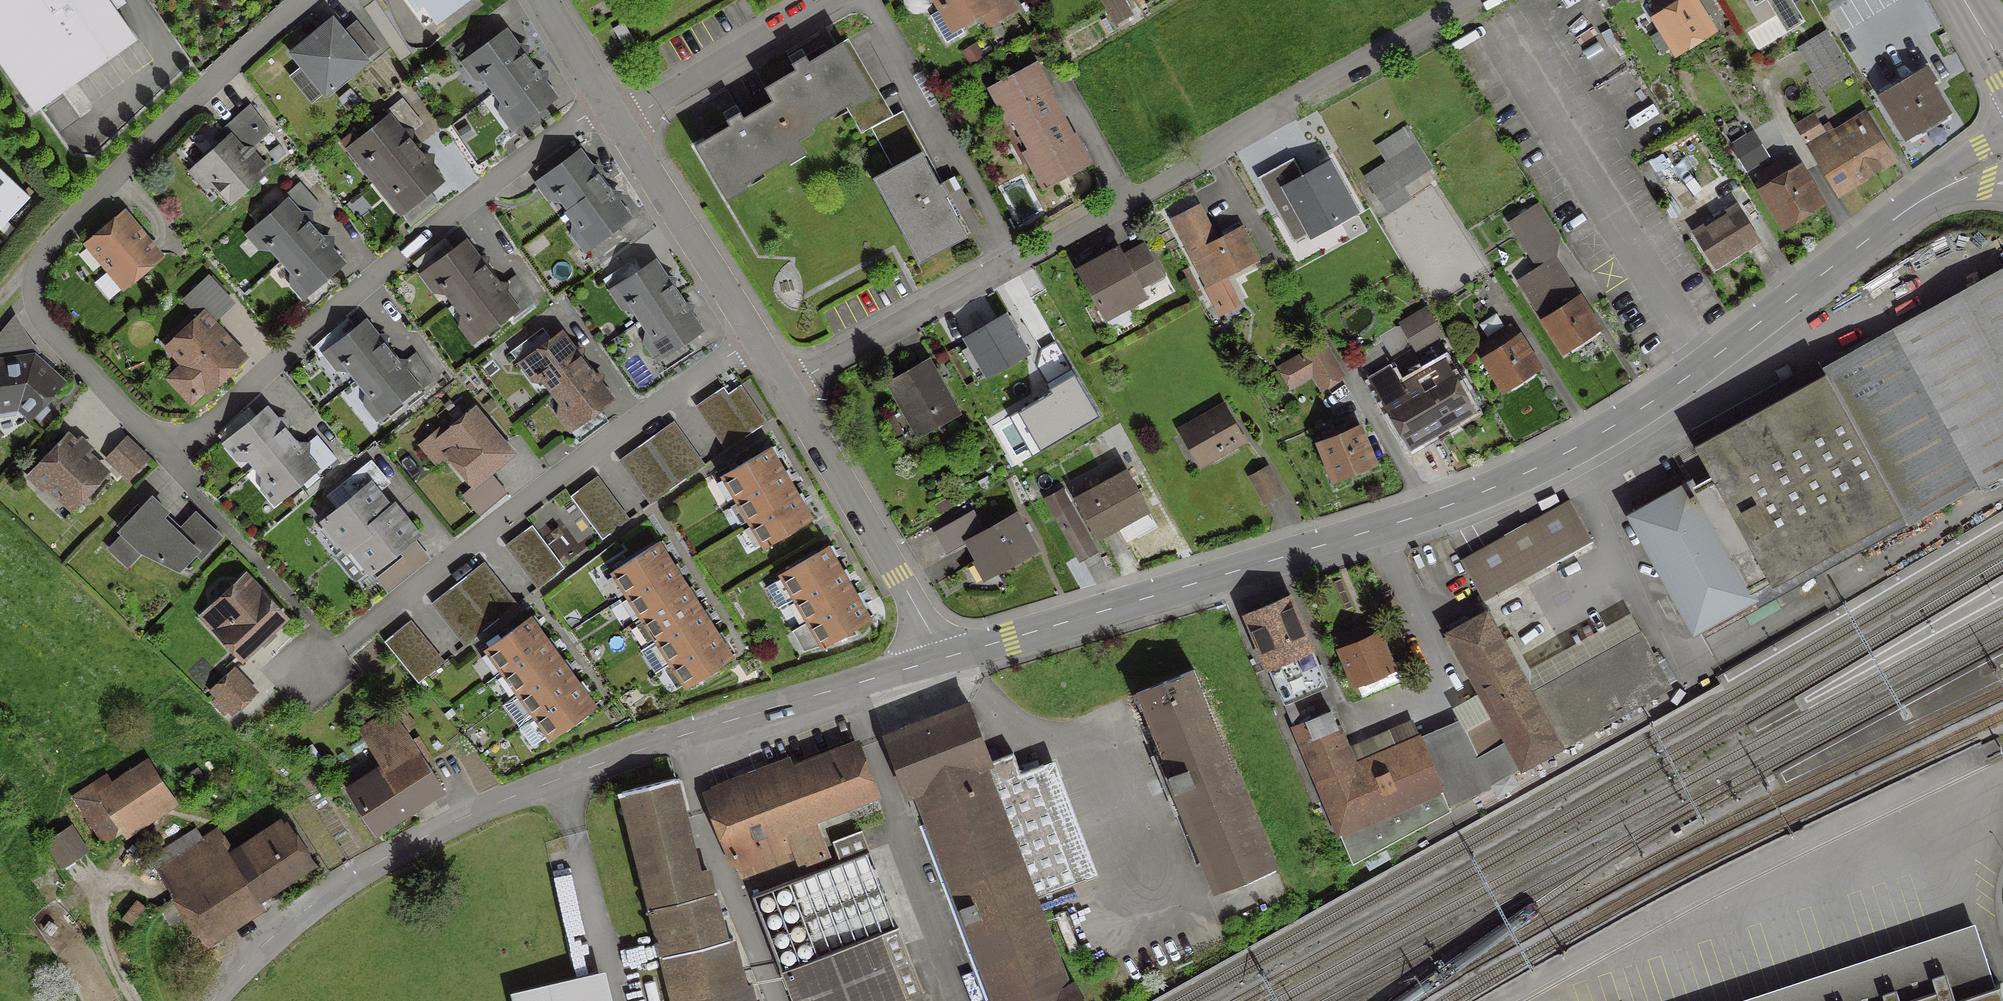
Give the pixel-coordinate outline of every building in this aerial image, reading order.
[(136,40),(107,0),(0,0),(0,64),(36,113),(136,40)] [(434,21),(463,0),(419,0),(434,21)] [(951,28),(987,7),(991,13),(1008,3),(1006,0),(934,0),(951,28)] [(1113,24),(1128,15),(1120,0),(1099,0),(1113,24)] [(1673,51),(1708,29),(1690,0),(1659,0),(1648,7),(1654,17),(1652,18),(1673,51)] [(1855,79),(1865,74),(1881,64),(1857,25),(1845,6),(1829,16),(1841,35),(1832,41),(1855,79)] [(320,31),(292,54),(323,92),(375,49),(354,24),(340,35),(330,23),(320,31)] [(622,23),(612,29),(622,45),(631,39),(622,23)] [(522,49),(514,47),(504,34),(492,43),(483,30),(453,53),(463,66),(475,57),(482,68),(481,75),(493,90),(527,65),(521,57),(522,49)] [(1800,47),(1814,70),(1838,56),(1823,32),(1800,47)] [(762,88),(769,101),(790,132),(804,123),(807,128),(842,107),(858,134),(868,129),(880,150),(908,134),(897,113),(886,119),(840,42),(806,62),(803,57),(789,65),(793,70),(762,88)] [(1021,134),(1049,119),(1058,114),(1046,92),(1048,91),(1033,63),(986,89),(1006,124),(1014,120),(1021,134)] [(491,92),(503,108),(510,109),(518,119),(508,127),(518,140),(548,118),(538,105),(550,96),(540,83),(541,74),(533,73),(527,65),(493,90),(491,92)] [(1924,67),(1878,96),(1904,138),(1945,113),(1927,84),(1932,80),(1924,67)] [(407,132),(419,123),(399,99),(381,113),(386,119),(358,141),(367,152),(366,160),(379,176),(412,149),(406,143),(407,132)] [(797,145),(790,132),(769,101),(740,118),(737,112),(723,120),(727,126),(707,137),(702,140),(692,146),(719,191),(739,180),(742,184),(783,159),(780,155),(797,145)] [(1836,191),(1851,183),(1889,159),(1868,123),(1866,124),(1862,116),(1826,138),(1806,104),(1787,116),(1835,195),(1837,194),(1836,191)] [(225,125),(220,129),(228,139),(197,167),(197,168),(201,165),(211,176),(211,183),(227,201),(262,169),(249,154),(250,144),(254,144),(268,132),(248,105),(225,125)] [(1029,148),(1021,153),(1040,189),(1087,163),(1072,136),(1070,137),(1058,114),(1049,119),(1021,134),(1029,148)] [(887,190),(880,195),(905,241),(913,237),(924,258),(964,236),(953,217),(968,208),(951,177),(936,185),(908,134),(880,150),(890,168),(879,174),(887,190)] [(1751,139),(1735,149),(1745,165),(1761,155),(1751,139)] [(275,161),(284,154),(277,144),(267,151),(275,161)] [(556,188),(555,195),(567,211),(601,185),(595,178),(596,169),(588,168),(578,154),(572,158),(563,146),(533,169),(542,181),(544,180),(545,181),(549,178),(556,188)] [(428,157),(418,156),(412,149),(379,176),(371,183),(395,213),(396,213),(408,227),(436,204),(425,191),(437,181),(427,168),(428,157)] [(1420,172),(1406,151),(1364,179),(1377,200),(1420,172)] [(1760,189),(1759,190),(1780,224),(1817,202),(1796,167),(1795,168),(1787,156),(1753,177),(1760,189)] [(1330,162),(1284,187),(1311,237),(1357,212),(1330,162)] [(26,193),(0,168),(0,221),(26,193)] [(267,238),(266,245),(280,260),(312,232),(306,226),(307,215),(318,206),(297,182),(280,197),(285,202),(257,227),(267,238)] [(615,194),(607,193),(601,185),(567,211),(565,212),(577,228),(584,229),(591,239),(580,248),(590,262),(622,238),(612,225),(624,216),(614,203),(615,194)] [(1672,202),(1662,208),(1667,217),(1678,211),(1672,202)] [(1169,219),(1183,246),(1182,246),(1203,287),(1204,287),(1212,301),(1219,312),(1234,304),(1220,277),(1255,259),(1239,228),(1214,240),(1196,205),(1169,219)] [(1535,206),(1509,222),(1528,252),(1553,236),(1535,206)] [(1712,266),(1742,248),(1755,240),(1735,208),(1725,213),(1724,211),(1716,216),(1717,218),(1692,234),(1712,266)] [(121,214),(107,225),(85,244),(107,270),(95,281),(94,285),(106,300),(126,283),(157,257),(121,214)] [(328,240),(318,239),(312,232),(280,260),(294,276),(301,277),(310,287),(307,290),(306,290),(299,297),(311,310),(338,286),(326,273),(338,262),(327,250),(328,240)] [(452,253),(441,239),(410,264),(420,278),(433,269),(441,280),(440,287),(452,303),(488,276),(482,268),(483,260),(474,258),(464,244),(452,253)] [(1115,250),(1077,271),(1103,318),(1141,297),(1136,286),(1156,275),(1141,247),(1127,255),(1132,264),(1125,268),(1115,250)] [(610,294),(618,289),(622,286),(629,296),(628,304),(639,320),(674,297),(669,289),(670,280),(662,278),(653,264),(639,273),(631,260),(600,280),(610,294)] [(1518,282),(1562,352),(1596,330),(1551,261),(1518,282)] [(2002,472),(2002,274),(1821,375),(1821,376),(1905,524),(1905,525),(2002,472)] [(494,284),(488,276),(452,303),(465,320),(472,321),(479,331),(475,334),(476,335),(502,316),(506,322),(530,304),(513,276),(501,285),(494,284)] [(688,307),(680,305),(674,297),(639,320),(650,337),(657,338),(664,348),(651,357),(661,371),(670,365),(661,352),(696,329),(686,315),(688,307)] [(1424,309),(1398,324),(1414,352),(1440,337),(1424,309)] [(1024,354),(1014,336),(1002,315),(963,338),(986,376),(1024,354)] [(184,365),(203,386),(206,389),(239,358),(200,316),(167,347),(184,365)] [(363,324),(354,332),(344,319),(314,346),(323,357),(336,348),(343,357),(342,364),(355,380),(387,354),(381,346),(382,338),(373,337),(363,324)] [(1481,358),(1502,391),(1536,368),(1515,336),(1514,337),(1507,327),(1475,347),(1482,358),(1481,358)] [(539,377),(551,392),(583,367),(577,359),(579,351),(570,350),(559,335),(550,343),(539,329),(508,352),(519,367),(531,358),(540,370),(539,377)] [(1338,376),(1320,346),(1280,369),(1289,384),(1311,372),(1319,387),(1338,376)] [(393,362),(387,354),(355,380),(368,396),(375,397),(383,407),(379,410),(380,412),(412,386),(416,392),(432,380),(413,354),(401,363),(393,362)] [(925,360),(901,373),(885,382),(906,419),(904,420),(914,438),(958,413),(957,412),(955,414),(925,360)] [(11,414),(16,403),(29,414),(56,384),(30,361),(0,365),(0,416),(11,414)] [(589,375),(583,367),(551,392),(563,408),(556,414),(576,443),(605,422),(594,408),(607,398),(597,385),(598,376),(589,375)] [(1388,370),(1369,381),(1406,444),(1469,407),(1446,368),(1401,394),(1388,370)] [(1687,485),(1630,517),(1692,629),(1875,527),(1880,538),(1905,524),(1821,376),(1756,412),(1750,402),(1690,434),(1695,444),(1692,446),(1709,477),(1689,488),(1687,485)] [(1056,395),(1021,414),(1041,448),(1097,416),(1075,377),(1053,390),(1056,395)] [(721,387),(696,404),(726,449),(751,431),(721,387)] [(1240,439),(1231,423),(1222,407),(1183,430),(1201,461),(1240,439)] [(242,453),(253,467),(288,439),(282,432),(283,422),(273,421),(265,411),(255,419),(245,408),(215,436),(223,446),(231,440),(231,439),(234,436),(242,446),(242,453)] [(444,455),(469,486),(508,453),(472,411),(444,434),(454,447),(444,455)] [(668,424),(619,459),(650,503),(699,467),(668,424)] [(1333,437),(1317,443),(1332,479),(1351,472),(1358,474),(1366,471),(1369,464),(1371,463),(1356,427),(1344,432),(1342,427),(1331,431),(1333,437)] [(30,472),(70,510),(104,473),(64,435),(30,472)] [(303,446),(293,445),(288,439),(253,467),(267,483),(274,484),(282,493),(311,468),(316,474),(334,459),(315,437),(303,446)] [(109,464),(125,480),(146,459),(124,438),(113,449),(119,454),(109,464)] [(734,467),(721,475),(735,499),(780,473),(766,449),(734,467)] [(333,556),(343,548),(392,508),(388,511),(374,493),(387,483),(368,461),(339,484),(352,499),(323,523),(342,547),(333,555),(333,556)] [(1262,503),(1280,493),(1265,467),(1247,477),(1262,503)] [(1098,535),(1111,528),(1145,509),(1125,472),(1114,478),(1110,470),(1106,473),(1110,480),(1073,500),(1094,537),(1098,535)] [(786,483),(780,473),(735,499),(748,522),(794,496),(786,483)] [(980,492),(990,486),(984,477),(975,482),(980,492)] [(567,497),(598,538),(599,540),(624,522),(592,479),(567,497)] [(476,516),(484,509),(468,489),(460,496),(476,516)] [(1062,522),(1059,524),(1078,559),(1091,552),(1058,492),(1045,499),(1054,515),(1057,513),(1062,522)] [(800,506),(794,496),(748,522),(762,546),(808,520),(800,506)] [(198,557),(216,538),(193,515),(175,534),(158,517),(163,512),(149,499),(118,531),(138,550),(176,569),(193,551),(198,557)] [(1589,541),(1567,501),(1459,561),(1481,601),(1589,541)] [(408,538),(413,534),(392,508),(343,548),(333,556),(334,557),(333,557),(353,581),(367,569),(367,570),(408,538)] [(983,559),(991,574),(1032,551),(1012,515),(979,533),(968,513),(941,528),(952,548),(965,541),(977,562),(983,559)] [(529,525),(505,544),(537,587),(561,568),(529,525)] [(654,543),(610,571),(625,595),(669,566),(654,543)] [(824,548),(779,574),(793,598),(838,572),(824,548)] [(431,602),(464,643),(464,644),(512,607),(478,564),(431,602)] [(676,576),(669,566),(625,595),(640,618),(684,589),(676,576)] [(838,572),(793,598),(806,621),(852,595),(838,572)] [(227,624),(218,633),(240,657),(256,642),(261,647),(269,639),(270,632),(268,631),(280,619),(243,579),(212,608),(227,624)] [(699,612),(684,589),(640,618),(654,640),(699,612)] [(866,619),(852,595),(806,621),(798,626),(810,649),(854,635),(850,628),(866,619)] [(1244,614),(1266,668),(1308,650),(1285,596),(1244,614)] [(713,635),(699,612),(654,640),(669,663),(713,635)] [(1527,693),(1483,614),(1447,634),(1491,714),(1462,730),(1487,784),(1667,684),(1638,631),(1527,693)] [(487,647),(484,649),(500,671),(543,641),(527,618),(487,647)] [(405,623),(381,642),(416,684),(439,664),(405,623)] [(1353,684),(1389,669),(1369,623),(1334,639),(1353,684)] [(728,658),(713,635),(669,663),(684,686),(728,658)] [(543,641),(500,671),(516,693),(559,662),(543,641)] [(1308,650),(1266,668),(1350,864),(1392,841),(1389,833),(1444,803),(1445,805),(1488,787),(1487,784),(1463,734),(1423,751),(1417,737),(1351,765),(1329,713),(1334,711),(1308,650)] [(575,684),(559,662),(516,693),(500,705),(516,727),(532,715),(575,684)] [(1213,889),(1271,865),(1191,670),(1133,694),(1213,889)] [(232,671),(209,691),(230,713),(252,693),(232,671)] [(575,684),(532,715),(548,738),(591,707),(575,684)] [(373,831),(411,807),(440,789),(405,734),(386,712),(385,713),(372,703),(366,707),(374,720),(360,729),(386,770),(377,776),(373,770),(346,787),(350,793),(349,794),(373,831)] [(966,704),(882,737),(904,796),(904,795),(912,815),(921,812),(993,1000),(1081,1000),(1071,984),(1065,987),(1032,899),(1083,879),(1040,765),(1018,773),(1010,753),(988,762),(966,704)] [(871,793),(854,748),(710,803),(738,877),(794,856),(798,868),(826,857),(819,839),(816,840),(808,817),(871,793)] [(111,787),(103,775),(89,784),(119,830),(169,797),(147,763),(111,787)] [(618,793),(670,1000),(751,1000),(747,986),(742,987),(730,939),(723,940),(711,892),(710,892),(704,870),(696,872),(673,779),(618,793)] [(67,826),(43,843),(59,868),(85,851),(67,826)] [(199,933),(270,886),(307,862),(285,828),(248,852),(244,846),(227,857),(216,838),(202,847),(192,831),(150,858),(199,933)] [(859,831),(830,842),(838,862),(866,851),(859,831)] [(143,908),(134,900),(119,919),(128,926),(143,908)] [(807,1000),(904,1000),(903,999),(920,992),(895,928),(794,966),(807,1000)] [(507,1000),(597,1000),(590,973),(505,994),(507,1000)] [(1948,985),(1899,1000),(2002,1000),(1997,985),(1952,1000),(1948,985)]
